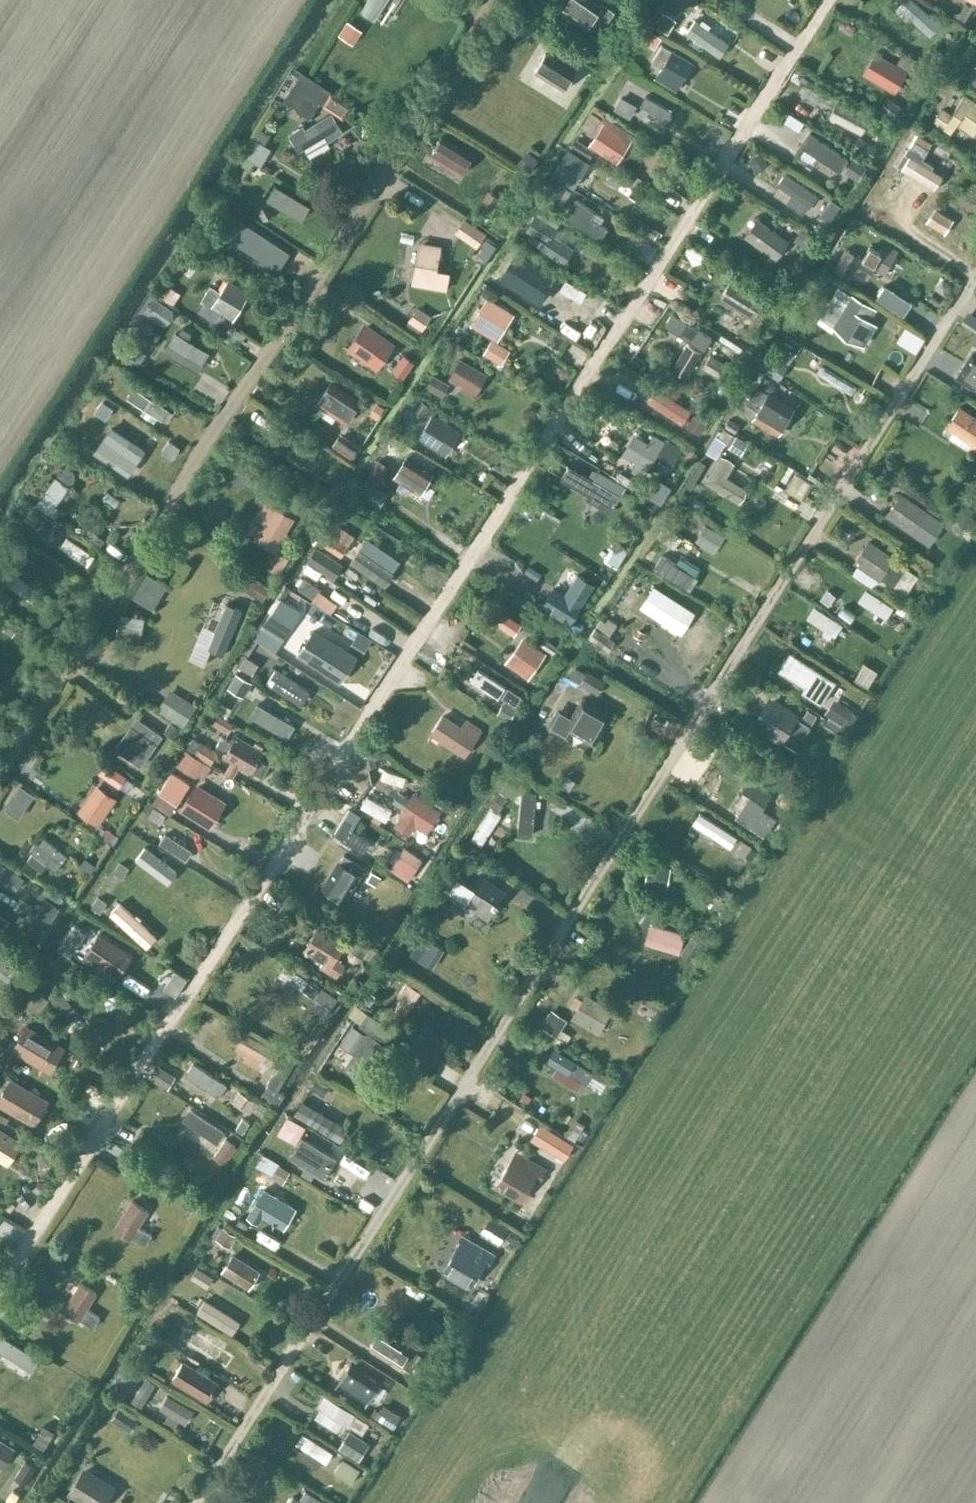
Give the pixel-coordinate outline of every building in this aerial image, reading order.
[(595,0),(567,0),(560,11),(586,29),(592,21),(603,26),(614,11),(601,1),(599,3),(595,0)] [(942,22),(918,0),(913,0),(904,10),(930,34),(942,22)] [(964,19),(973,4),(967,0),(960,0),(953,12),(964,19)] [(687,33),(700,41),(717,12),(705,4),(687,33)] [(663,9),(656,23),(666,27),(673,14),(663,9)] [(692,62),(672,50),(672,51),(662,44),(651,61),(662,68),(655,78),(674,89),(680,79),(682,80),(692,62)] [(582,60),(562,48),(556,58),(545,52),(534,71),(565,90),(576,71),(575,71),(582,60)] [(896,63),(876,50),(862,73),(894,92),(907,70),(915,75),(921,66),(901,54),(896,63)] [(312,153),(337,114),(339,116),(349,100),(305,73),(288,100),(303,109),(285,137),(312,153)] [(975,128),(975,105),(963,97),(951,116),(941,110),(934,120),(950,131),(957,121),(973,132),(975,128)] [(870,117),(837,100),(828,117),(861,134),(870,117)] [(736,127),(741,116),(726,109),(721,120),(736,127)] [(781,121),(795,131),(803,120),(788,110),(781,121)] [(631,141),(603,122),(588,145),(616,164),(631,141)] [(812,128),(802,145),(860,179),(870,162),(812,128)] [(475,153),(442,133),(429,154),(462,174),(475,153)] [(919,162),(931,142),(917,134),(905,154),(909,156),(902,168),(935,189),(943,177),(919,162)] [(590,162),(568,148),(551,173),(573,188),(590,162)] [(787,172),(776,188),(807,208),(818,191),(787,172)] [(288,201),(251,178),(240,197),(257,207),(248,221),(268,234),(288,201)] [(590,216),(594,209),(577,199),(566,216),(601,239),(608,227),(590,216)] [(931,202),(922,215),(943,228),(951,215),(931,202)] [(557,227),(535,213),(525,230),(544,242),(539,249),(563,264),(574,247),(553,234),(557,227)] [(452,227),(473,242),(482,228),(461,214),(452,227)] [(790,240),(757,217),(743,236),(776,259),(790,240)] [(244,222),(231,241),(279,274),(292,255),(244,222)] [(441,244),(418,240),(411,284),(446,290),(450,271),(437,269),(441,244)] [(899,247),(887,241),(883,249),(870,241),(854,269),(867,277),(873,267),(884,273),(899,247)] [(860,254),(846,245),(833,267),(848,275),(860,254)] [(516,257),(502,279),(539,302),(553,280),(516,257)] [(873,278),(869,288),(897,299),(901,289),(873,278)] [(223,312),(233,318),(248,293),(228,280),(212,305),(205,301),(199,312),(216,322),(223,312)] [(768,300),(736,281),(724,300),(756,319),(768,300)] [(515,313),(486,296),(469,323),(498,341),(515,313)] [(836,324),(864,341),(874,324),(862,317),(869,306),(853,296),(836,324)] [(404,316),(421,323),(428,308),(411,300),(404,316)] [(675,309),(666,324),(692,339),(677,364),(693,374),(716,334),(675,309)] [(927,355),(936,341),(903,322),(895,336),(927,355)] [(390,343),(363,324),(353,338),(381,357),(390,343)] [(177,329),(170,342),(205,362),(212,349),(177,329)] [(482,354),(499,365),(508,351),(491,340),(482,354)] [(400,372),(411,355),(401,348),(390,365),(400,372)] [(972,349),(955,376),(975,389),(975,352),(972,349)] [(941,355),(932,362),(942,376),(951,369),(941,355)] [(488,373),(460,357),(448,378),(461,386),(460,389),(474,397),(488,373)] [(191,375),(162,358),(155,370),(184,387),(191,375)] [(427,374),(423,383),(446,394),(450,385),(427,374)] [(136,385),(130,395),(145,405),(141,411),(156,421),(160,415),(170,421),(177,410),(136,385)] [(320,405),(345,422),(359,402),(334,385),(320,405)] [(753,419),(768,427),(772,419),(782,425),(793,408),(756,386),(746,404),(758,410),(753,419)] [(656,389),(649,400),(686,422),(693,410),(656,389)] [(949,423),(962,431),(959,435),(974,445),(975,443),(975,417),(960,407),(949,423)] [(461,431),(432,414),(417,438),(446,455),(461,431)] [(721,430),(717,435),(735,452),(746,440),(734,429),(728,436),(721,430)] [(649,442),(634,433),(621,454),(647,469),(665,440),(654,433),(649,442)] [(359,447),(340,435),(332,446),(351,459),(359,447)] [(130,462),(98,439),(89,450),(122,474),(130,462)] [(318,444),(313,452),(342,470),(347,462),(318,444)] [(735,462),(721,453),(704,481),(739,502),(747,488),(726,476),(735,462)] [(406,457),(394,477),(419,493),(432,473),(406,457)] [(569,461),(561,475),(589,491),(586,495),(611,509),(621,492),(569,461)] [(69,484),(55,474),(34,503),(55,517),(61,508),(55,504),(69,484)] [(926,509),(901,492),(885,515),(911,533),(913,530),(921,536),(934,518),(925,512),(926,509)] [(295,517),(264,498),(253,517),(263,523),(254,538),(276,552),(269,562),(281,569),(289,557),(280,552),(287,541),(282,538),(295,517)] [(47,517),(37,532),(89,567),(98,554),(68,533),(69,531),(47,517)] [(653,532),(674,549),(684,537),(662,520),(653,532)] [(331,521),(320,539),(345,554),(356,536),(331,521)] [(694,533),(709,551),(723,539),(708,521),(694,533)] [(611,564),(628,545),(616,535),(599,554),(611,564)] [(895,556),(868,538),(853,562),(879,579),(881,577),(890,583),(902,564),(893,559),(895,556)] [(397,569),(360,545),(350,560),(387,585),(397,569)] [(317,548),(311,559),(335,574),(342,564),(317,548)] [(698,574),(661,552),(653,566),(690,588),(698,574)] [(291,592),(304,598),(308,589),(311,591),(318,575),(301,568),(291,592)] [(149,570),(135,593),(154,604),(168,582),(149,570)] [(42,590),(15,572),(5,587),(31,605),(42,590)] [(568,594),(577,601),(595,580),(586,572),(568,594)] [(867,588),(860,599),(889,618),(896,607),(867,588)] [(335,590),(325,597),(345,626),(355,619),(335,590)] [(639,591),(628,610),(668,633),(679,614),(639,591)] [(225,651),(242,604),(228,599),(219,620),(208,616),(199,641),(225,651)] [(816,606),(809,617),(836,634),(844,623),(816,606)] [(9,614),(0,609),(0,628),(1,628),(9,614)] [(148,613),(123,610),(120,628),(145,632),(148,613)] [(522,627),(506,616),(499,626),(515,637),(522,627)] [(453,644),(459,635),(442,624),(436,633),(453,644)] [(314,625),(296,651),(340,680),(357,654),(314,625)] [(526,640),(510,662),(531,676),(546,653),(526,640)] [(237,663),(252,669),(257,657),(243,651),(237,663)] [(808,657),(800,671),(840,695),(849,681),(808,657)] [(867,684),(876,668),(861,660),(852,676),(867,684)] [(278,667),(269,681),(302,703),(311,689),(278,667)] [(229,685),(240,692),(250,677),(240,670),(229,685)] [(610,689),(592,678),(585,691),(603,702),(610,689)] [(170,686),(156,708),(185,726),(198,705),(170,686)] [(833,696),(824,708),(841,722),(851,710),(833,696)] [(207,719),(222,728),(228,719),(221,714),(228,703),(221,698),(207,719)] [(263,701),(254,710),(274,730),(283,721),(263,701)] [(781,739),(788,729),(803,738),(810,726),(772,702),(758,725),(781,739)] [(563,714),(555,727),(569,736),(573,729),(593,740),(606,716),(586,705),(577,722),(563,714)] [(461,725),(442,713),(430,733),(464,756),(482,729),(466,719),(461,725)] [(163,735),(136,716),(114,747),(140,767),(163,735)] [(224,757),(251,772),(262,751),(236,736),(224,757)] [(204,763),(185,750),(175,764),(195,777),(204,763)] [(20,760),(13,770),(30,780),(36,770),(20,760)] [(119,788),(127,777),(107,763),(99,774),(119,788)] [(492,802),(503,810),(517,788),(506,781),(492,802)] [(226,800),(195,782),(178,809),(209,828),(226,800)] [(118,798),(95,783),(77,810),(99,825),(118,798)] [(761,809),(772,792),(760,783),(736,818),(762,835),(774,818),(761,809)] [(538,791),(522,790),(519,831),(535,832),(538,791)] [(440,811),(413,794),(400,814),(402,816),(396,826),(408,834),(414,824),(426,831),(440,811)] [(488,803),(469,834),(482,843),(501,811),(488,803)] [(702,811),(694,824),(732,847),(740,835),(702,811)] [(195,848),(169,830),(161,841),(187,859),(195,848)] [(58,848),(48,841),(45,838),(27,861),(40,871),(58,848)] [(390,870),(409,882),(424,860),(405,848),(390,870)] [(364,867),(344,855),(323,890),(343,902),(364,867)] [(20,888),(28,874),(0,858),(0,877),(20,888)] [(179,882),(146,860),(131,882),(164,904),(179,882)] [(671,866),(647,862),(644,884),(667,888),(671,866)] [(85,910),(98,917),(119,872),(101,864),(89,889),(94,892),(85,910)] [(373,873),(368,881),(377,887),(382,878),(373,873)] [(475,886),(458,875),(450,888),(460,894),(452,906),(468,916),(474,905),(488,914),(503,891),(480,877),(475,886)] [(46,894),(21,935),(39,946),(64,904),(46,894)] [(124,900),(112,911),(151,948),(162,936),(143,918),(145,916),(139,910),(136,912),(124,900)] [(687,930),(653,922),(649,936),(684,944),(687,930)] [(344,942),(320,927),(306,949),(325,960),(322,965),(337,975),(345,962),(335,956),(344,942)] [(70,953),(85,939),(75,928),(60,942),(70,953)] [(130,955),(99,934),(86,954),(117,975),(130,955)] [(443,950),(429,941),(419,958),(433,967),(443,950)] [(0,949),(0,975),(12,957),(0,949)] [(286,964),(280,973),(304,988),(310,979),(286,964)] [(391,1008),(404,1016),(420,990),(407,982),(391,1008)] [(308,998),(322,1010),(335,996),(322,984),(308,998)] [(66,987),(52,996),(68,1018),(81,1008),(66,987)] [(149,1002),(167,1011),(173,1000),(154,990),(149,1002)] [(578,1006),(573,1015),(603,1031),(616,1007),(587,991),(584,996),(578,992),(573,1003),(578,1006)] [(534,998),(525,1013),(536,1019),(545,1005),(534,998)] [(556,1023),(562,1014),(550,1006),(537,1026),(561,1042),(568,1032),(556,1023)] [(60,1044),(27,1025),(13,1050),(46,1069),(60,1044)] [(279,1051),(244,1031),(234,1048),(246,1054),(242,1061),(263,1072),(265,1068),(273,1072),(267,1083),(268,1084),(260,1096),(276,1107),(283,1095),(277,1091),(294,1062),(278,1052),(279,1051)] [(556,1046),(548,1057),(586,1081),(593,1069),(556,1046)] [(164,1084),(173,1071),(154,1059),(145,1072),(164,1084)] [(436,1071),(454,1084),(462,1073),(444,1060),(436,1071)] [(196,1061),(187,1074),(219,1094),(228,1081),(196,1061)] [(12,1078),(0,1099),(0,1105),(30,1122),(45,1097),(12,1078)] [(229,1099),(248,1110),(256,1095),(237,1085),(229,1099)] [(306,1097),(297,1111),(342,1139),(351,1124),(306,1097)] [(190,1106),(182,1119),(218,1141),(226,1128),(190,1106)] [(577,1142),(575,1140),(564,1133),(547,1122),(532,1145),(562,1164),(577,1142)] [(6,1162),(19,1141),(0,1130),(0,1159),(6,1162)] [(340,1156),(305,1135),(292,1157),(327,1178),(340,1156)] [(263,1147),(254,1157),(278,1177),(286,1168),(263,1147)] [(546,1170),(528,1159),(522,1170),(510,1163),(497,1185),(521,1200),(534,1178),(539,1181),(546,1170)] [(248,1216),(258,1222),(262,1215),(283,1228),(291,1215),(270,1203),(277,1191),(267,1184),(248,1216)] [(149,1211),(131,1200),(113,1228),(131,1239),(132,1236),(145,1244),(151,1234),(139,1227),(149,1211)] [(508,1228),(489,1217),(479,1234),(497,1246),(508,1228)] [(494,1255),(477,1245),(471,1255),(458,1248),(445,1270),(469,1284),(482,1263),(487,1266),(494,1255)] [(259,1274),(232,1256),(223,1270),(250,1288),(259,1274)] [(86,1308),(96,1293),(82,1284),(65,1312),(79,1320),(80,1319),(93,1327),(100,1317),(86,1308)] [(179,1284),(173,1291),(188,1303),(193,1296),(179,1284)] [(244,1316),(209,1295),(199,1311),(234,1332),(244,1316)] [(412,1345),(380,1325),(368,1345),(399,1365),(400,1364),(410,1370),(421,1353),(411,1347),(412,1345)] [(223,1344),(189,1326),(178,1346),(212,1364),(223,1344)] [(354,1358),(335,1388),(340,1381),(370,1400),(380,1383),(350,1364),(354,1358)] [(173,1378),(207,1399),(217,1384),(182,1362),(173,1378)] [(141,1404),(157,1382),(144,1373),(129,1395),(141,1404)] [(170,1391),(161,1406),(189,1422),(198,1408),(170,1391)] [(372,1420),(326,1391),(306,1422),(337,1442),(349,1422),(364,1432),(372,1420)] [(375,1419),(394,1430),(402,1418),(383,1406),(375,1419)] [(41,1424),(34,1434),(46,1442),(53,1432),(41,1424)] [(0,1439),(0,1468),(2,1469),(15,1448),(0,1439)] [(344,1457),(337,1470),(357,1482),(364,1469),(344,1457)] [(14,1478),(35,1479),(36,1461),(15,1460),(14,1478)] [(71,1492),(89,1502),(100,1502),(110,1487),(84,1472),(71,1492)] [(11,1502),(14,1502),(20,1492),(10,1486),(3,1498),(11,1502)] [(309,1493),(303,1502),(324,1502),(309,1493)]
